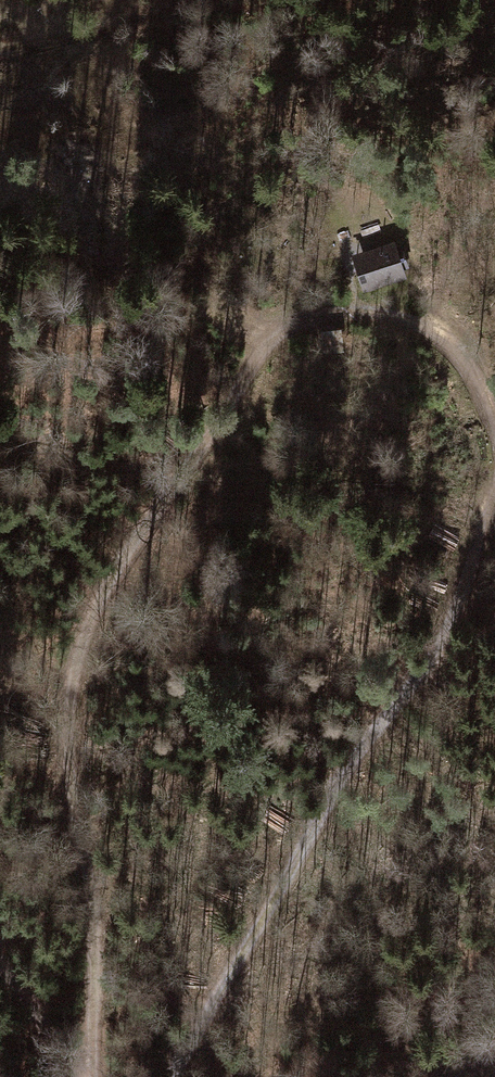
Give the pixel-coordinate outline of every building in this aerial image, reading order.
[(396,242),(350,253),(360,291),(405,280),(396,242)]
